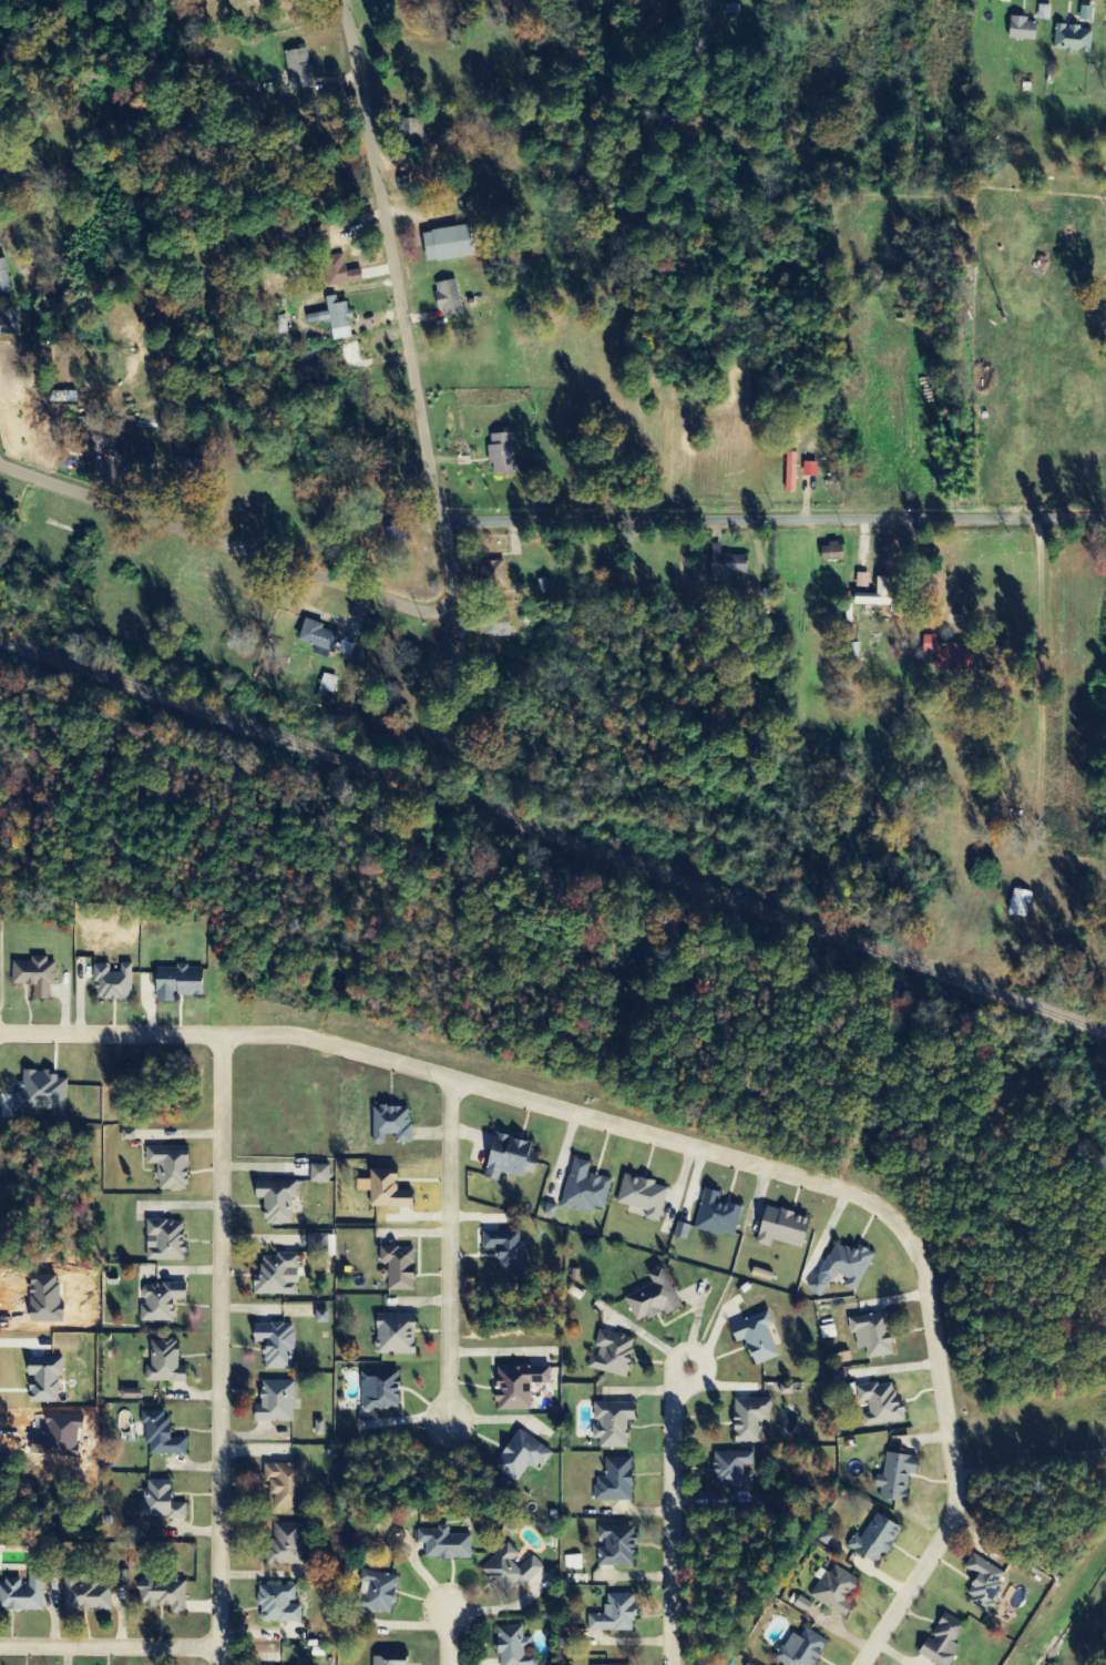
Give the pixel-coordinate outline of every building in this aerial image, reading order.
[(1047,22),(1048,8),(1036,7),(1036,21),(1047,22)] [(1089,23),(1090,9),(1078,8),(1077,22),(1089,23)] [(1034,21),(1007,21),(1006,42),(1034,42),(1034,21)] [(1052,51),(1062,51),(1062,54),(1089,56),(1090,30),(1053,28),(1052,51)] [(310,89),(308,50),(285,52),(287,90),(310,89)] [(399,139),(405,139),(406,153),(425,152),(424,121),(399,122),(399,139)] [(470,258),(466,227),(420,233),(423,264),(470,258)] [(324,288),(360,284),(359,271),(344,273),(342,256),(321,258),(324,288)] [(4,260),(0,260),(0,295),(8,294),(4,260)] [(434,285),(436,294),(432,295),(437,320),(461,314),(454,280),(434,285)] [(351,340),(346,303),(335,305),(334,298),(323,299),(325,313),(304,317),(305,325),(327,322),(330,343),(351,340)] [(18,310),(0,310),(0,336),(18,336),(18,310)] [(489,476),(512,475),(511,434),(487,436),(489,476)] [(795,454),(784,454),(783,493),(794,493),(795,454)] [(746,557),(719,557),(719,545),(708,546),(709,584),(729,584),(728,576),(746,576),(746,557)] [(840,562),(838,545),(817,547),(818,564),(840,562)] [(503,585),(503,562),(482,563),(483,585),(503,585)] [(866,590),(867,575),(854,575),(854,590),(866,590)] [(888,579),(874,579),(873,596),(851,596),(851,607),(888,608),(888,579)] [(476,618),(477,639),(508,638),(508,617),(476,618)] [(319,631),(320,626),(302,620),(295,642),(312,648),(309,655),(328,661),(336,636),(319,631)] [(920,655),(933,656),(933,673),(962,675),(962,671),(970,671),(971,647),(935,645),(935,638),(921,637),(920,655)] [(317,691),(331,695),(335,680),(322,675),(317,691)] [(1029,895),(1011,891),(1005,916),(1024,920),(1029,895)] [(11,963),(11,988),(31,988),(31,1001),(48,1001),(48,987),(53,987),(53,964),(44,964),(44,958),(29,958),(29,963),(11,963)] [(90,968),(90,983),(93,983),(93,1002),(113,1002),(113,1004),(131,1004),(130,966),(116,966),(117,973),(106,973),(106,968),(90,968)] [(153,971),(153,1004),(172,1004),(172,998),(201,998),(201,971),(185,971),(185,968),(174,968),(174,971),(153,971)] [(21,1072),(20,1085),(17,1085),(17,1091),(19,1091),(19,1094),(11,1094),(10,1114),(28,1114),(28,1112),(63,1113),(65,1082),(54,1082),(54,1077),(48,1077),(48,1073),(21,1072)] [(371,1109),(370,1146),(382,1146),(383,1136),(393,1137),(393,1144),(408,1145),(409,1110),(371,1109)] [(498,1175),(519,1180),(520,1174),(530,1177),(537,1148),(491,1137),(481,1179),(496,1183),(498,1175)] [(143,1166),(155,1166),(154,1192),(185,1193),(186,1150),(144,1149),(143,1166)] [(602,1212),(609,1181),(585,1175),(588,1165),(571,1161),(559,1209),(590,1216),(592,1209),(602,1212)] [(328,1185),(328,1167),(309,1167),(309,1185),(328,1185)] [(368,1209),(410,1210),(410,1193),(393,1192),(394,1173),(367,1172),(367,1182),(354,1182),(353,1193),(368,1193),(368,1209)] [(657,1224),(666,1188),(622,1177),(614,1206),(644,1214),(643,1220),(657,1224)] [(290,1227),(291,1200),(295,1200),(295,1184),(254,1183),(253,1201),(262,1201),(261,1227),(290,1227)] [(693,1230),(732,1240),(739,1211),(717,1205),(719,1195),(703,1191),(693,1230)] [(796,1251),(807,1223),(766,1207),(751,1244),(768,1250),(772,1241),(796,1251)] [(182,1263),(183,1223),(145,1223),(144,1262),(182,1263)] [(480,1234),(480,1252),(496,1251),(497,1276),(522,1275),(522,1231),(498,1232),(498,1234),(480,1234)] [(334,1237),(306,1236),(306,1256),(334,1256),(334,1237)] [(871,1255),(857,1249),(854,1254),(830,1243),(809,1293),(822,1299),(832,1275),(846,1281),(843,1289),(854,1294),(871,1255)] [(386,1266),(385,1292),(411,1293),(412,1250),(378,1249),(377,1266),(386,1266)] [(297,1255),(274,1255),(274,1259),(259,1259),(259,1281),(252,1281),(251,1296),(296,1297),(297,1255)] [(679,1310),(659,1270),(645,1277),(649,1286),(622,1299),(635,1326),(661,1313),(663,1318),(679,1310)] [(138,1324),(171,1324),(171,1303),(184,1302),(184,1286),(141,1286),(141,1309),(138,1309),(138,1324)] [(326,1313),(313,1313),(314,1325),(326,1325),(326,1313)] [(771,1327),(767,1313),(727,1328),(733,1345),(742,1342),(751,1368),(776,1359),(765,1329),(771,1327)] [(890,1357),(885,1315),(846,1320),(848,1337),(854,1336),(856,1351),(863,1350),(865,1361),(890,1357)] [(412,1357),(413,1317),(374,1317),(374,1356),(412,1357)] [(263,1372),(292,1371),(291,1326),(250,1326),(251,1345),(262,1345),(263,1372)] [(585,1369),(625,1381),(630,1364),(627,1363),(633,1342),(599,1332),(591,1357),(589,1356),(585,1369)] [(143,1384),(184,1384),(183,1369),(176,1369),(176,1342),(148,1342),(148,1367),(143,1367),(143,1384)] [(24,1361),(24,1378),(31,1378),(31,1383),(25,1383),(25,1392),(28,1392),(28,1397),(25,1397),(25,1406),(53,1404),(53,1397),(55,1397),(55,1383),(52,1383),(52,1378),(60,1377),(60,1360),(24,1361)] [(529,1412),(528,1386),(548,1386),(547,1368),(492,1370),(494,1414),(529,1412)] [(360,1373),(359,1412),(396,1413),(397,1374),(360,1373)] [(291,1382),(259,1382),(259,1411),(251,1411),(252,1424),(292,1424),(291,1382)] [(862,1428),(904,1423),(901,1405),(893,1406),(891,1384),(854,1388),(855,1405),(866,1404),(868,1416),(861,1417),(862,1428)] [(139,1401),(139,1392),(119,1391),(119,1400),(139,1401)] [(732,1445),(759,1444),(759,1424),(770,1424),(769,1401),(731,1401),(732,1445)] [(597,1451),(626,1450),(625,1423),(633,1423),(633,1405),(591,1405),(592,1442),(597,1442),(597,1451)] [(184,1457),(184,1440),(167,1440),(167,1413),(143,1413),(143,1456),(184,1457)] [(322,1437),(322,1423),(313,1422),(312,1436),(322,1437)] [(492,1469),(515,1484),(526,1467),(535,1473),(548,1452),(515,1432),(492,1469)] [(750,1490),(749,1475),(741,1476),(741,1467),(751,1466),(751,1453),(712,1453),(712,1466),(712,1491),(750,1490)] [(904,1504),(907,1476),(913,1476),(915,1458),(884,1455),(882,1478),(874,1477),(873,1490),(879,1491),(878,1501),(904,1504)] [(629,1503),(631,1460),(605,1459),(604,1479),(594,1478),(593,1502),(629,1503)] [(300,1466),(262,1467),(262,1483),(266,1483),(266,1499),(271,1499),(271,1511),(300,1510),(300,1466)] [(135,1521),(184,1520),(184,1505),(169,1506),(169,1482),(142,1483),(143,1505),(135,1505),(135,1521)] [(859,1541),(851,1537),(844,1550),(878,1568),(898,1529),(873,1515),(859,1541)] [(264,1566),(300,1567),(301,1526),(270,1525),(269,1547),(265,1547),(264,1566)] [(597,1568),(633,1568),(633,1526),(596,1526),(596,1541),(603,1541),(603,1551),(597,1551),(597,1568)] [(469,1560),(469,1536),(447,1536),(447,1527),(436,1527),(436,1531),(416,1531),(416,1545),(423,1545),(423,1560),(469,1560)] [(541,1567),(530,1557),(516,1571),(508,1562),(517,1554),(506,1544),(479,1571),(508,1600),(541,1567)] [(1006,1576),(970,1555),(962,1570),(976,1578),(963,1602),(984,1614),(1006,1576)] [(564,1557),(564,1571),(580,1572),(580,1557),(564,1557)] [(389,1618),(397,1578),(362,1572),(355,1611),(389,1618)] [(110,1586),(75,1587),(75,1578),(62,1579),(62,1614),(111,1612),(110,1586)] [(184,1582),(144,1581),(143,1607),(168,1608),(168,1615),(183,1616),(184,1582)] [(293,1588),(258,1587),(257,1624),(299,1625),(299,1605),(293,1605),(293,1588)] [(631,1633),(632,1596),(604,1596),(604,1617),(587,1617),(586,1632),(631,1633)] [(791,1607),(804,1615),(810,1605),(797,1597),(791,1607)] [(962,1627),(942,1616),(927,1643),(923,1641),(914,1656),(930,1664),(948,1664),(957,1649),(951,1646),(962,1627)] [(534,1658),(522,1658),(521,1628),(495,1629),(497,1664),(535,1664),(534,1658)] [(825,1642),(803,1630),(798,1639),(788,1634),(773,1662),(778,1664),(812,1664),(825,1642)]
